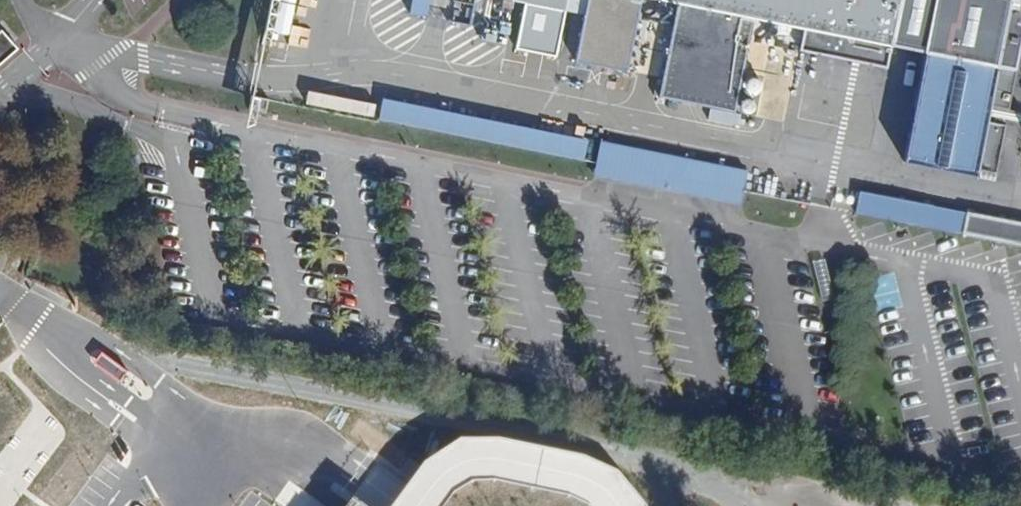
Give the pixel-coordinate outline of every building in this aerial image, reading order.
[(413,21),(429,24),(434,0),(417,0),(413,21)] [(568,0),(477,0),(565,18),(568,0)] [(565,18),(587,22),(578,67),(630,77),(645,4),(681,11),(662,102),(738,118),(757,26),(857,48),(854,66),(861,67),(859,78),(888,84),(895,50),(906,0),(568,0),(565,18)] [(895,50),(931,55),(1020,71),(1020,68),(1020,0),(906,0),(895,50)] [(21,48),(5,28),(0,31),(0,65),(21,48)] [(1010,123),(1020,71),(931,55),(903,173),(975,189),(976,182),(996,187),(1007,138),(987,134),(990,119),(1010,123)] [(385,111),(379,141),(585,181),(590,152),(385,111)] [(603,148),(599,170),(747,201),(752,179),(603,148)] [(599,170),(597,184),(745,213),(747,201),(599,170)] [(929,227),(933,208),(859,193),(855,212),(929,227)] [(967,214),(933,208),(929,227),(963,234),(967,214)] [(974,215),(970,231),(1020,242),(1020,224),(974,215)] [(120,374),(124,366),(107,358),(105,357),(104,357),(102,358),(101,359),(101,362),(101,364),(102,366),(120,374)]
